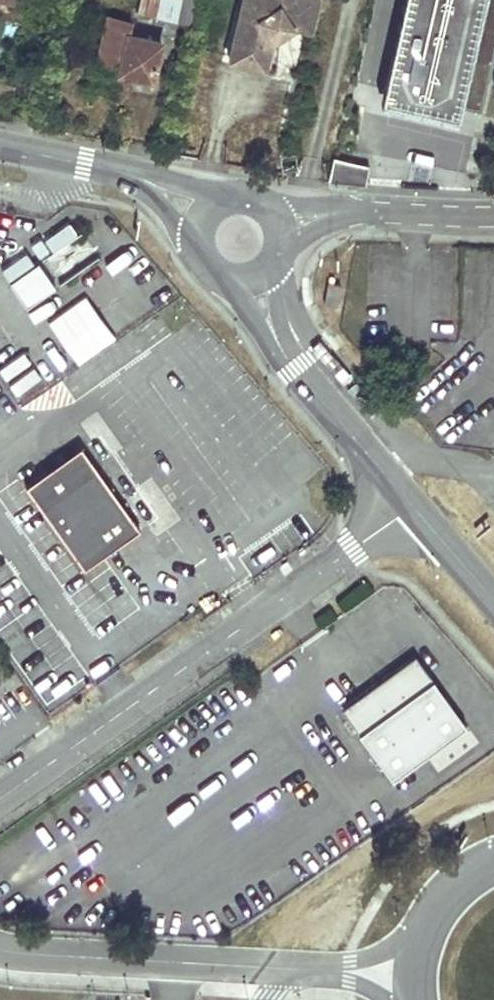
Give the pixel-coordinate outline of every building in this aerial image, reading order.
[(138,11),(199,26),(205,0),(141,0),(138,11)] [(229,58),(264,67),(271,37),(293,22),(310,26),(316,0),(243,0),(229,58)] [(393,104),(472,121),(483,61),(487,42),(493,9),(493,0),(416,0),(393,104)] [(96,78),(133,86),(136,74),(154,78),(162,41),(130,34),(132,23),(109,18),(96,78)] [(0,75),(0,88),(13,91),(16,79),(0,75)] [(369,168),(335,163),(331,183),(366,186),(369,168)] [(54,252),(78,234),(68,221),(44,239),(54,252)] [(9,281),(26,306),(55,286),(38,261),(36,262),(27,250),(2,267),(11,280),(9,281)] [(340,284),(327,282),(323,304),(336,306),(340,284)] [(86,294),(47,320),(76,364),(116,339),(86,294)] [(83,567),(139,527),(80,444),(24,484),(83,567)] [(442,674),(424,652),(400,673),(409,684),(383,705),(402,727),(428,705),(418,694),(442,674)]
